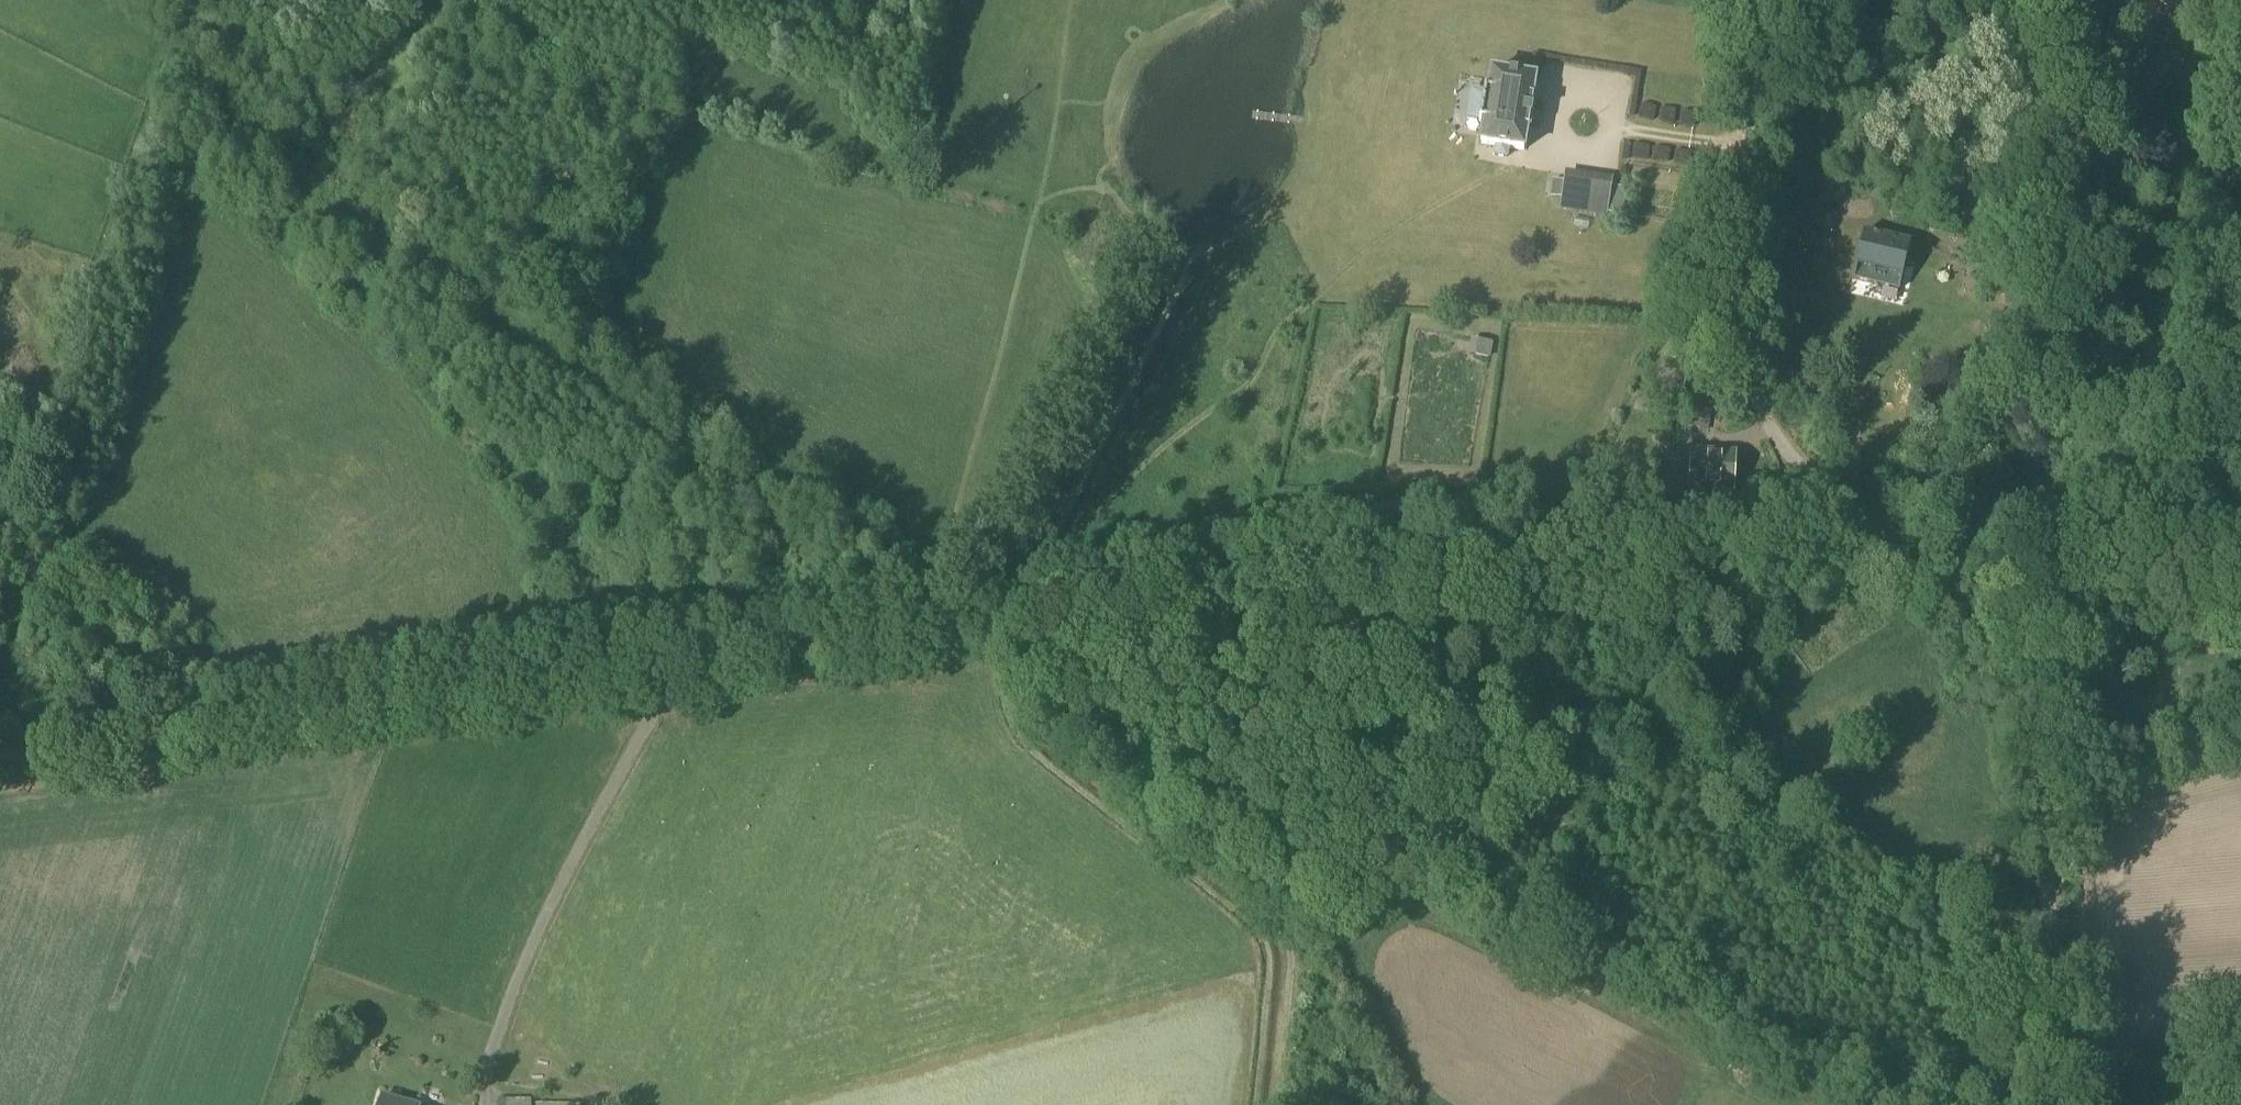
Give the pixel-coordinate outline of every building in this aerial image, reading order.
[(1534,80),(1491,73),(1487,93),(1483,92),(1478,124),(1482,125),(1479,145),(1495,147),(1493,156),(1506,158),(1507,149),(1523,151),(1526,132),(1528,132),(1533,100),(1531,100),(1534,80)] [(1580,183),(1563,181),(1560,207),(1576,210),(1580,183)] [(1863,226),(1851,273),(1898,285),(1910,238),(1863,226)] [(1683,395),(1687,372),(1660,368),(1656,393),(1680,397),(1676,425),(1707,430),(1712,401),(1683,395)] [(1735,451),(1691,449),(1689,490),(1733,492),(1735,451)] [(382,1096),(379,1104),(415,1104),(382,1096)]
